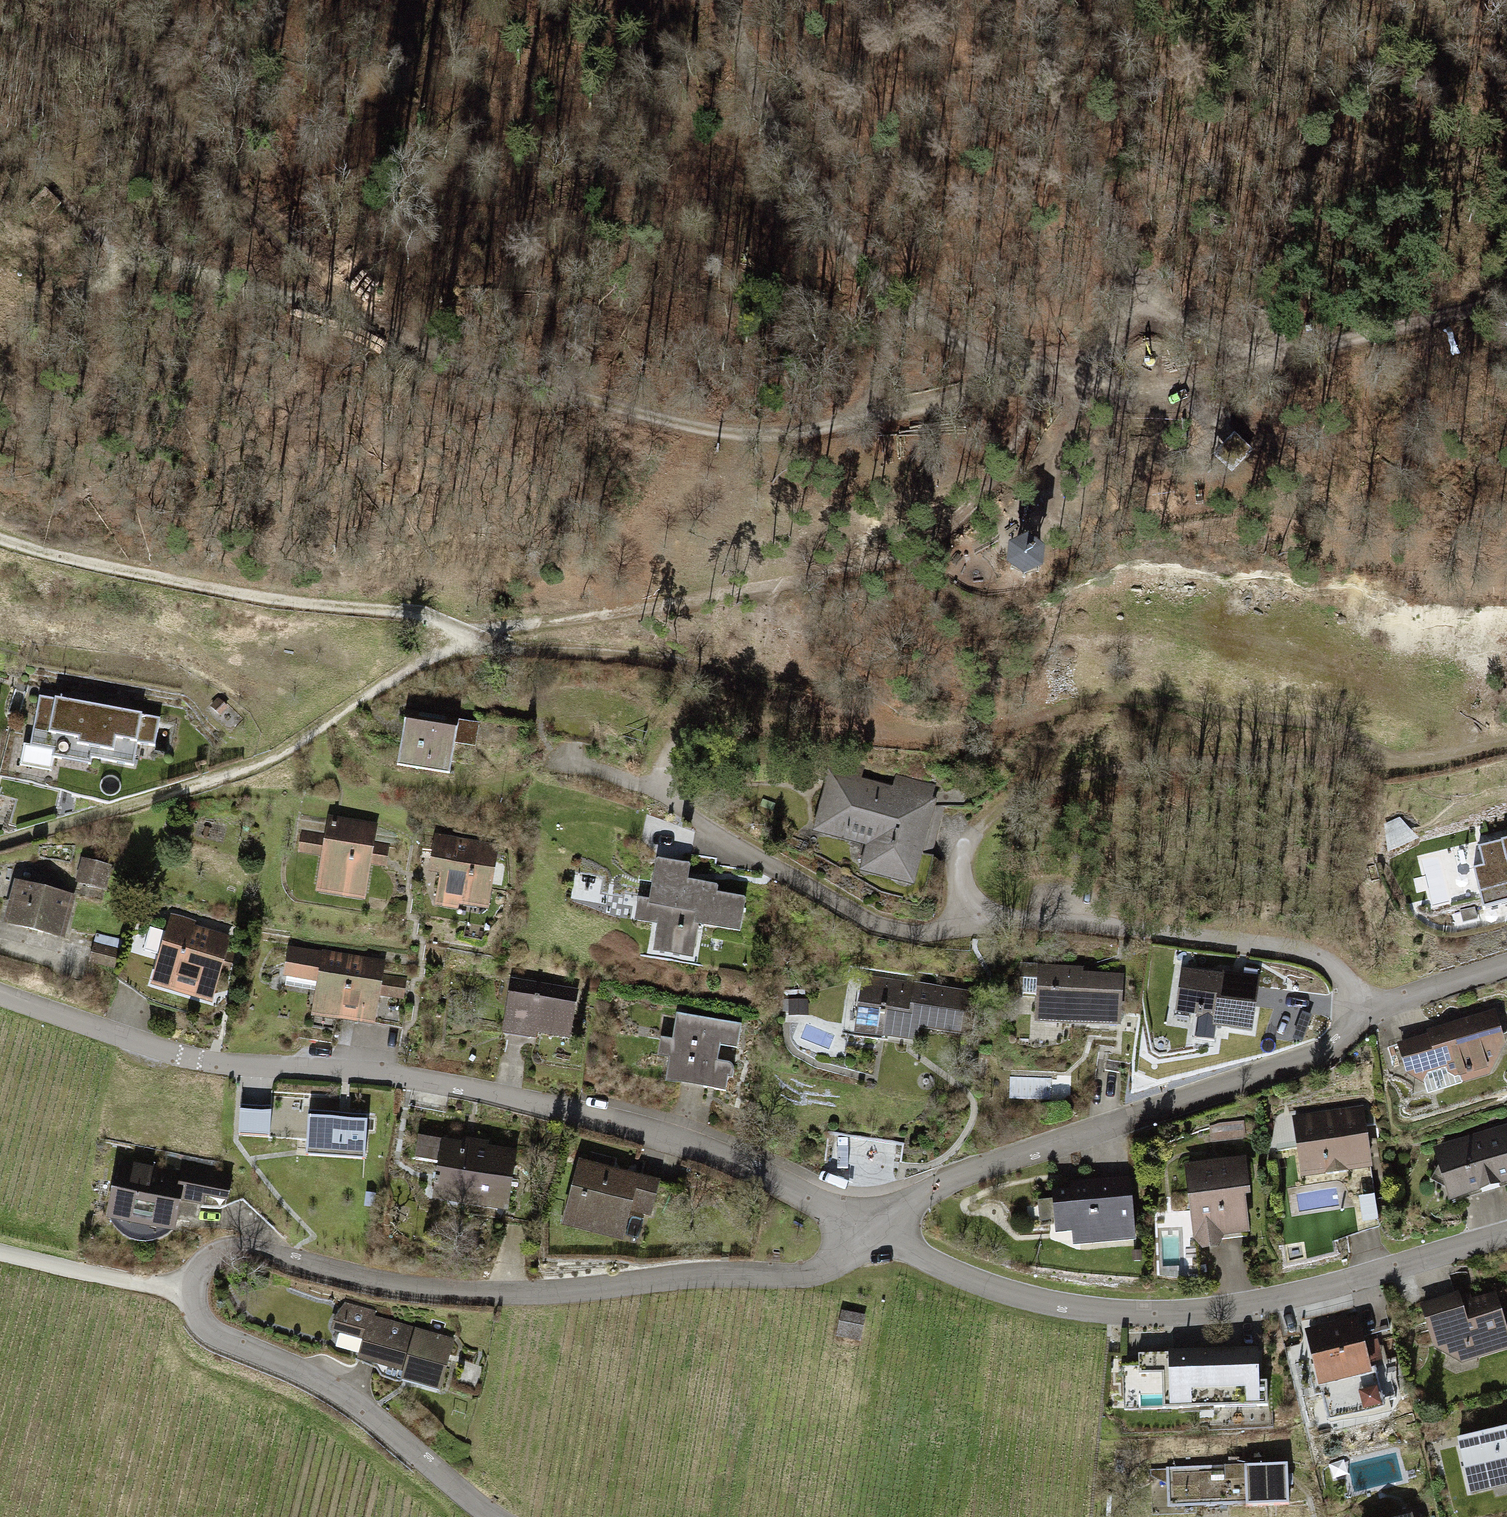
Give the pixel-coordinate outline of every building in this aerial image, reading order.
[(1230,406),(1209,428),(1228,446),(1249,424),(1230,406)] [(166,717),(46,700),(39,751),(140,765),(143,745),(162,747),(166,717)] [(470,725),(413,715),(404,769),(461,778),(470,725)] [(897,789),(835,775),(821,838),(878,851),(873,873),(925,884),(946,790),(899,780),(897,789)] [(384,824),(333,817),(330,836),(305,833),(301,857),(327,861),(322,895),(373,902),(384,824)] [(512,847),(442,835),(435,874),(451,877),(445,906),(500,915),(512,847)] [(1488,848),(1494,869),(1483,872),(1495,914),(1506,911),(1506,843),(1488,848)] [(120,863),(85,857),(80,883),(114,889),(120,863)] [(704,869),(662,863),(654,925),(661,926),(658,953),(699,958),(704,924),(750,931),(754,904),(726,900),(728,889),(702,885),(704,869)] [(84,896),(22,882),(12,924),(74,939),(84,896)] [(238,932),(173,914),(169,929),(151,924),(144,949),(164,955),(156,986),(219,1003),(238,932)] [(128,951),(99,945),(95,966),(123,972),(128,951)] [(394,962),(294,947),(289,979),(326,984),(320,1020),(382,1030),(387,998),(409,1001),(412,982),(391,979),(394,962)] [(1262,974),(1189,968),(1186,1015),(1228,1018),(1227,1030),(1266,1033),(1270,992),(1261,992),(1262,974)] [(1133,979),(1045,973),(1042,1025),(1130,1030),(1133,979)] [(976,1041),(982,995),(871,980),(867,1010),(893,1014),(889,1042),(912,1045),(925,1047),(926,1034),(976,1041)] [(583,989),(518,981),(511,1035),(576,1043),(583,989)] [(1403,1043),(1423,1104),(1501,1078),(1506,1066),(1506,1018),(1504,1009),(1403,1043)] [(750,1028),(683,1017),(679,1044),(670,1043),(666,1062),(679,1064),(675,1086),(730,1096),(735,1069),(725,1067),(728,1049),(746,1052),(750,1028)] [(1367,1105),(1298,1120),(1311,1182),(1380,1167),(1367,1105)] [(283,1112),(250,1111),(249,1137),(282,1139),(283,1112)] [(377,1120),(319,1116),(316,1159),(374,1163),(377,1120)] [(1444,1148),(1462,1205),(1506,1191),(1506,1129),(1444,1148)] [(520,1214),(529,1149),(425,1135),(422,1162),(447,1166),(442,1204),(520,1214)] [(1207,1166),(1192,1168),(1202,1243),(1263,1232),(1252,1159),(1207,1166)] [(669,1181),(586,1161),(570,1227),(632,1242),(637,1221),(658,1226),(669,1181)] [(190,1180),(128,1169),(119,1219),(183,1230),(187,1204),(227,1211),(236,1215),(242,1181),(191,1172),(190,1180)] [(1079,1193),(1063,1195),(1068,1238),(1086,1236),(1088,1252),(1148,1246),(1140,1177),(1078,1184),(1079,1193)] [(1425,1306),(1437,1347),(1465,1361),(1506,1348),(1506,1342),(1493,1298),(1470,1305),(1466,1294),(1425,1306)] [(445,1386),(456,1342),(383,1324),(383,1314),(354,1307),(348,1331),(374,1338),(369,1358),(417,1370),(415,1379),(445,1386)] [(1386,1312),(1307,1332),(1329,1417),(1384,1403),(1374,1366),(1369,1368),(1360,1336),(1391,1328),(1386,1312)] [(876,1314),(852,1313),(850,1343),(874,1345),(876,1314)] [(1258,1351),(1140,1353),(1140,1370),(1171,1369),(1172,1408),(1268,1406),(1267,1379),(1258,1379),(1258,1351)] [(1469,1442),(1483,1498),(1506,1492),(1506,1433),(1469,1442)] [(1289,1465),(1246,1467),(1248,1505),(1248,1509),(1291,1507),(1289,1465)] [(1246,1467),(1167,1470),(1169,1508),(1248,1505),(1246,1467)]
